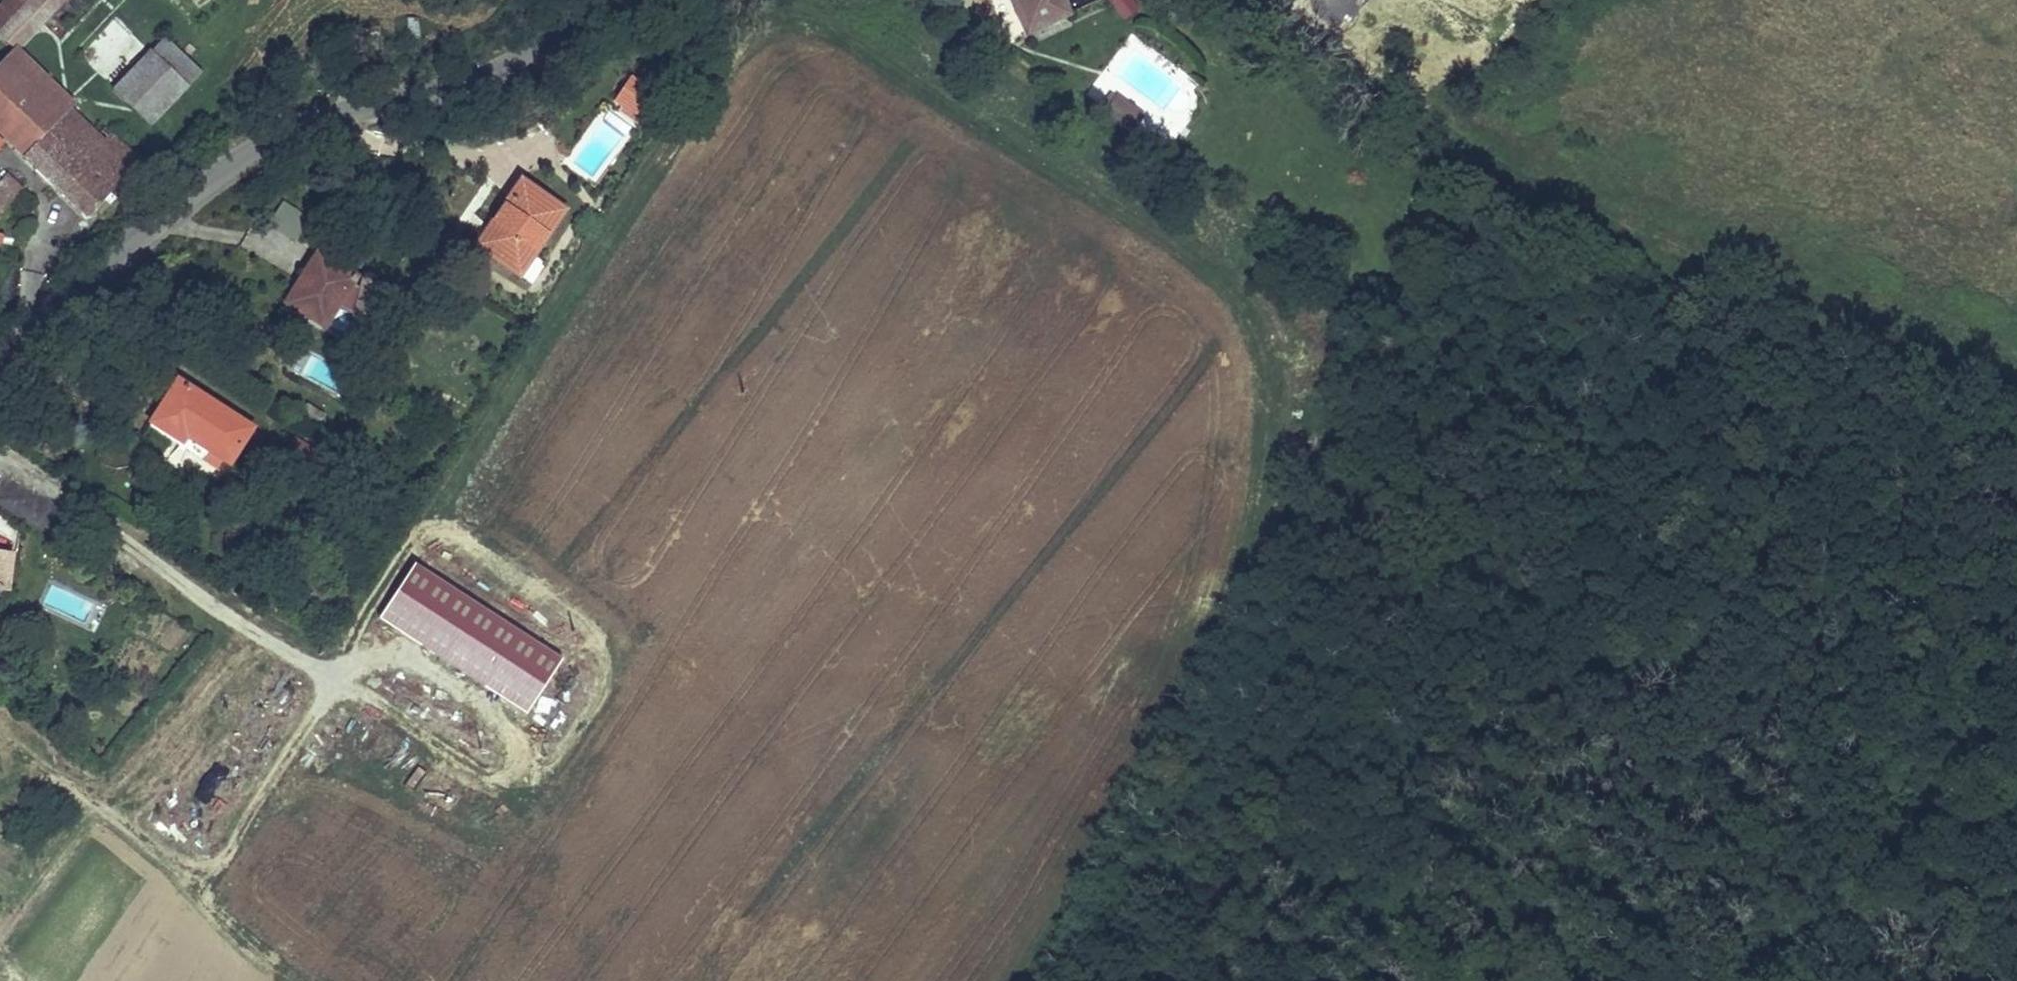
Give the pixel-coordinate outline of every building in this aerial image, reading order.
[(10,33),(47,0),(8,0),(0,7),(0,22),(10,33)] [(10,33),(22,46),(25,49),(80,0),(47,0),(10,33)] [(1069,0),(1024,0),(1032,19),(1070,4),(1069,0)] [(1120,19),(1137,10),(1132,0),(1111,0),(1120,19)] [(25,49),(22,46),(15,52),(102,151),(108,146),(76,109),(77,108),(25,49)] [(169,46),(114,94),(148,132),(203,84),(169,46)] [(0,65),(0,122),(81,214),(133,168),(111,143),(108,146),(102,151),(15,52),(0,65)] [(653,95),(628,76),(611,97),(619,104),(622,100),(639,113),(653,95)] [(1143,102),(1118,85),(1106,102),(1131,119),(1143,102)] [(639,113),(622,100),(619,104),(616,108),(632,121),(639,113)] [(19,186),(2,168),(0,170),(0,203),(19,186)] [(470,249),(512,278),(558,214),(516,185),(470,249)] [(266,224),(294,240),(308,216),(281,200),(266,224)] [(292,319),(309,330),(342,281),(305,255),(275,300),(296,313),(292,319)] [(193,461),(217,424),(144,376),(115,418),(167,453),(171,447),(193,461)] [(561,663),(413,568),(379,619),(527,715),(561,663)]
